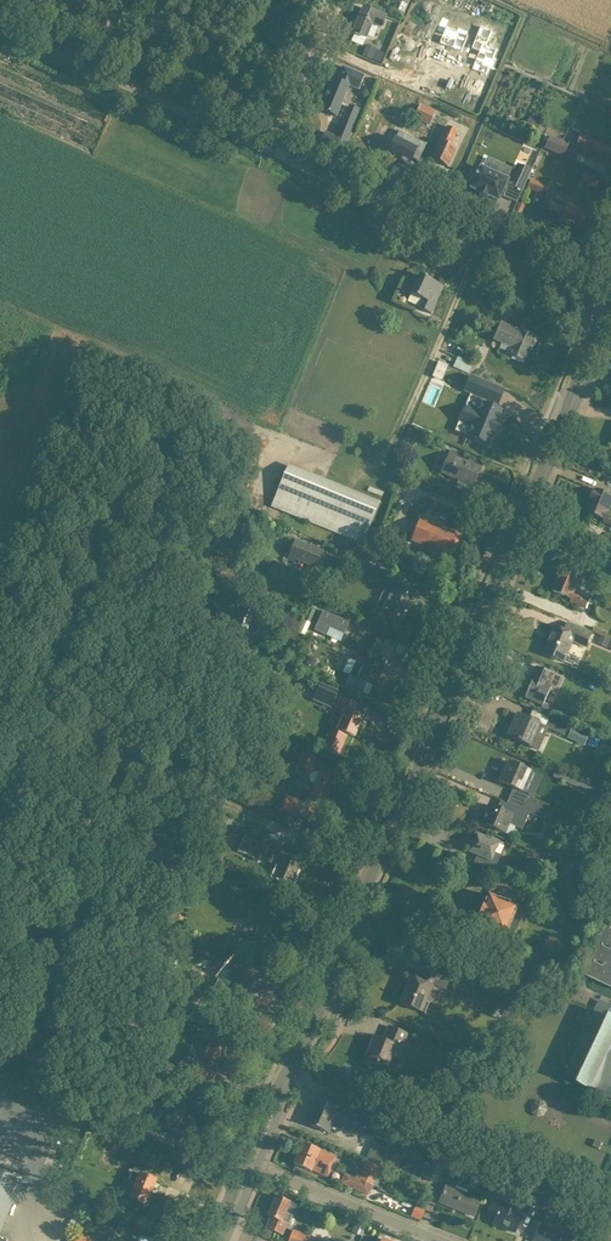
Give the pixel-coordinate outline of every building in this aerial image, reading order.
[(353,32),(364,37),(366,38),(372,25),(382,29),(386,17),(374,12),(363,7),(353,32)] [(442,17),(437,30),(443,33),(439,43),(446,46),(446,47),(452,49),(462,53),(469,36),(466,35),(467,32),(458,28),(457,31),(446,27),(449,20),(442,17)] [(480,26),(471,49),(479,52),(472,69),(486,75),(489,68),(494,69),(498,59),(494,57),(497,50),(486,45),(492,31),(480,26)] [(384,58),(398,65),(396,71),(407,76),(410,69),(417,73),(423,60),(390,45),(384,58)] [(371,59),(375,51),(366,48),(362,56),(371,59)] [(365,75),(354,71),(343,66),(337,79),(334,78),(321,110),(336,116),(349,85),(359,89),(365,75)] [(414,118),(430,125),(436,111),(420,104),(414,118)] [(444,113),(440,122),(445,125),(449,116),(444,113)] [(529,116),(525,125),(536,130),(540,122),(529,116)] [(320,143),(343,151),(351,130),(340,125),(335,136),(325,132),(320,143)] [(447,125),(437,148),(432,159),(447,166),(455,147),(450,145),(457,130),(447,125)] [(397,133),(387,155),(401,160),(400,162),(405,164),(406,163),(409,164),(411,158),(418,161),(425,144),(397,133)] [(596,160),(607,165),(610,155),(610,148),(602,145),(580,135),(576,145),(591,151),(588,157),(596,160)] [(569,145),(549,136),(549,138),(545,136),(544,139),(547,141),(544,148),(563,157),(569,145)] [(349,143),(344,152),(362,160),(366,151),(349,143)] [(532,171),(518,165),(509,185),(523,191),(532,171)] [(507,180),(481,168),(478,175),(476,174),(475,176),(471,174),(467,184),(472,186),(472,188),(480,192),(479,193),(487,197),(488,195),(498,200),(507,180)] [(586,173),(582,182),(597,189),(601,180),(586,173)] [(550,187),(531,179),(527,188),(546,196),(550,187)] [(586,223),(584,221),(586,215),(576,211),(577,208),(567,204),(567,205),(551,198),(546,209),(562,216),(560,222),(580,230),(580,229),(584,228),(586,223)] [(515,212),(520,214),(524,205),(520,203),(515,212)] [(419,308),(431,313),(443,286),(419,275),(417,281),(413,279),(406,292),(423,300),(419,308)] [(508,354),(513,356),(525,361),(535,336),(518,329),(518,331),(501,324),(494,340),(511,347),(508,354)] [(455,369),(468,374),(473,363),(461,357),(455,369)] [(439,361),(436,368),(445,372),(448,365),(439,361)] [(464,391),(484,399),(490,385),(470,376),(464,391)] [(445,401),(448,393),(428,385),(415,421),(445,432),(456,405),(445,401)] [(470,410),(465,422),(469,424),(472,425),(467,436),(489,445),(495,433),(496,434),(500,424),(499,423),(504,411),(481,402),(477,413),(474,412),(470,410)] [(410,439),(419,442),(423,434),(414,430),(410,439)] [(511,439),(506,452),(522,458),(527,445),(511,439)] [(450,450),(449,454),(441,473),(472,486),(480,467),(456,457),(458,454),(450,450)] [(397,459),(393,470),(399,473),(404,463),(397,459)] [(272,507),(352,538),(364,543),(380,503),(288,466),(283,478),(272,507)] [(401,482),(398,489),(406,492),(409,485),(401,482)] [(609,511),(610,507),(610,496),(608,494),(596,489),(586,511),(605,519),(604,522),(610,525),(610,512),(609,511)] [(412,541),(440,552),(452,557),(461,534),(421,518),(412,541)] [(240,523),(237,533),(245,535),(248,526),(240,523)] [(293,565),(295,560),(309,565),(306,571),(313,573),(323,550),(295,539),(286,562),(293,565)] [(571,603),(582,607),(587,609),(591,599),(576,593),(581,579),(573,575),(562,571),(554,592),(572,599),(571,603)] [(217,577),(211,593),(221,598),(228,581),(217,577)] [(239,583),(233,596),(246,602),(236,623),(248,628),(253,615),(262,597),(251,592),(252,590),(239,583)] [(386,587),(380,601),(387,603),(383,612),(391,616),(403,621),(415,593),(404,588),(395,584),(393,590),(386,587)] [(603,596),(599,606),(610,611),(610,600),(603,596)] [(311,603),(309,609),(315,611),(317,606),(311,603)] [(297,607),(292,616),(299,619),(304,610),(297,607)] [(308,610),(304,621),(309,623),(313,612),(308,610)] [(323,611),(315,630),(326,635),(329,628),(344,634),(349,622),(323,611)] [(546,654),(552,657),(551,658),(558,661),(559,660),(566,662),(574,642),(587,647),(593,634),(569,624),(566,632),(554,627),(548,642),(550,643),(546,654)] [(597,643),(607,648),(610,640),(600,636),(597,643)] [(349,676),(343,688),(359,694),(364,682),(374,687),(383,668),(374,664),(379,651),(362,644),(354,661),(349,659),(343,672),(350,675),(350,676),(349,676)] [(536,667),(533,675),(534,676),(524,698),(542,705),(541,708),(547,711),(549,705),(544,703),(549,692),(554,694),(561,677),(536,667)] [(335,700),(339,692),(332,689),(328,697),(335,700)] [(313,700),(320,703),(325,694),(319,690),(313,700)] [(355,703),(344,698),(342,698),(335,713),(344,717),(339,729),(332,727),(324,747),(338,753),(347,733),(354,736),(362,717),(351,713),(355,703)] [(573,712),(569,720),(581,725),(585,717),(573,712)] [(517,714),(507,736),(525,744),(539,750),(543,741),(534,737),(539,724),(529,719),(517,714)] [(549,717),(544,727),(564,736),(569,725),(549,717)] [(593,738),(590,746),(596,748),(599,741),(593,738)] [(280,809),(300,818),(310,821),(315,809),(309,806),(313,797),(326,802),(335,779),(324,774),(316,771),(313,772),(319,757),(303,750),(296,767),(311,773),(309,777),(309,780),(310,782),(312,784),(315,785),(311,795),(310,795),(306,804),(286,795),(280,809)] [(499,782),(514,789),(521,792),(523,787),(530,773),(509,762),(499,782)] [(528,797),(522,810),(529,813),(542,819),(548,805),(528,797)] [(522,810),(515,807),(503,802),(500,810),(489,805),(481,823),(505,833),(509,824),(522,830),(529,813),(522,810)] [(213,833),(211,839),(216,841),(218,835),(220,836),(227,822),(236,826),(237,824),(245,827),(245,825),(239,822),(239,821),(229,817),(221,814),(213,833)] [(548,823),(542,839),(552,843),(559,828),(548,823)] [(476,865),(488,869),(494,872),(501,855),(495,853),(499,844),(476,834),(469,852),(480,857),(476,865)] [(273,881),(274,878),(291,885),(300,864),(283,857),(276,854),(278,850),(260,842),(244,835),(237,852),(254,859),(255,856),(272,863),(273,862),(280,865),(278,870),(273,868),(269,869),(266,878),(273,881)] [(535,853),(531,864),(541,868),(546,858),(535,853)] [(474,926),(486,931),(492,933),(487,945),(499,950),(504,939),(510,941),(523,911),(517,908),(518,908),(513,906),(521,887),(507,881),(499,900),(488,895),(474,926)] [(249,882),(241,902),(256,908),(264,889),(249,882)] [(229,893),(233,895),(240,898),(243,892),(232,887),(229,893)] [(255,937),(260,939),(272,944),(280,925),(263,918),(255,915),(250,913),(247,922),(243,931),(245,935),(252,938),(255,937)] [(610,988),(610,916),(584,975),(610,988)] [(410,978),(399,1003),(411,1008),(421,1012),(425,1013),(428,1005),(425,1004),(426,1002),(433,984),(445,990),(447,986),(451,974),(439,969),(427,964),(420,982),(417,981),(410,978)] [(221,1001),(229,1004),(241,1009),(253,980),(241,975),(232,972),(229,979),(222,976),(220,982),(227,985),(224,991),(216,988),(213,997),(221,1000),(221,1001)] [(487,1014),(498,1019),(500,1013),(503,1014),(507,1004),(496,1000),(496,1001),(491,1005),(487,1014)] [(600,1094),(601,1092),(604,1093),(603,1095),(604,1095),(605,1094),(610,1097),(610,1005),(600,1000),(594,1013),(565,1073),(574,1078),(575,1077),(578,1078),(577,1081),(590,1087),(589,1088),(600,1094)] [(363,1063),(374,1068),(376,1069),(378,1065),(387,1069),(392,1056),(397,1058),(407,1034),(389,1027),(383,1041),(374,1037),(363,1063)] [(188,1077),(198,1081),(209,1085),(215,1071),(214,1071),(224,1048),(211,1042),(201,1065),(194,1062),(188,1077)] [(462,1063),(473,1068),(478,1056),(466,1052),(462,1063)] [(168,1068),(164,1079),(177,1084),(181,1073),(168,1068)] [(309,1125),(321,1130),(328,1133),(332,1122),(361,1134),(362,1133),(375,1139),(396,1147),(403,1131),(382,1122),(384,1118),(324,1093),(320,1102),(319,1102),(309,1125)] [(160,1125),(164,1127),(176,1132),(187,1106),(175,1101),(169,1099),(165,1097),(162,1104),(166,1105),(163,1112),(159,1110),(154,1122),(160,1125)] [(534,1102),(531,1107),(532,1113),(537,1116),(542,1115),(546,1110),(545,1105),(540,1101),(534,1102)] [(371,1148),(385,1153),(388,1146),(374,1140),(371,1148)] [(593,1147),(600,1149),(603,1143),(596,1140),(593,1147)] [(129,1149),(115,1142),(115,1143),(113,1141),(110,1148),(112,1149),(112,1150),(126,1156),(129,1149)] [(302,1143),(298,1153),(331,1167),(338,1170),(341,1161),(335,1158),(326,1154),(325,1156),(318,1153),(319,1150),(302,1143)] [(331,1167),(298,1153),(293,1164),(311,1171),(312,1167),(319,1170),(318,1172),(327,1176),(331,1167)] [(425,1177),(436,1182),(447,1157),(436,1153),(425,1177)] [(367,1161),(359,1179),(372,1185),(378,1188),(382,1177),(378,1175),(381,1168),(379,1167),(376,1166),(367,1161)] [(23,1180),(0,1170),(0,1232),(23,1180)] [(130,1198),(134,1200),(145,1205),(155,1181),(140,1175),(132,1172),(128,1181),(136,1184),(130,1198)] [(372,1185),(359,1179),(345,1173),(341,1182),(368,1194),(372,1185)] [(498,1178),(497,1181),(498,1184),(501,1186),(505,1184),(506,1181),(504,1178),(501,1176),(498,1178)] [(440,1192),(439,1196),(440,1197),(442,1198),(440,1202),(473,1216),(477,1205),(479,1200),(466,1195),(469,1188),(458,1183),(455,1190),(446,1186),(445,1191),(444,1193),(442,1192),(440,1192)] [(539,1203),(543,1194),(534,1190),(532,1195),(530,1194),(522,1212),(533,1217),(539,1203)] [(543,1193),(543,1194),(539,1203),(546,1205),(550,1195),(543,1193)] [(266,1228),(277,1233),(281,1235),(286,1225),(288,1226),(292,1217),(293,1215),(301,1218),(306,1216),(308,1211),(276,1196),(267,1217),(270,1218),(266,1228)] [(501,1207),(492,1203),(487,1214),(495,1218),(493,1224),(514,1233),(519,1222),(521,1216),(513,1213),(515,1208),(507,1204),(504,1211),(500,1210),(501,1207)] [(415,1208),(411,1217),(420,1221),(424,1212),(415,1208)] [(539,1229),(534,1240),(537,1240),(569,1240),(571,1237),(579,1240),(584,1226),(565,1219),(559,1232),(541,1225),(539,1229)] [(351,1232),(361,1237),(365,1228),(355,1224),(351,1232)] [(134,1231),(132,1238),(138,1240),(141,1234),(134,1231)] [(293,1231),(289,1240),(319,1240),(293,1231)]
